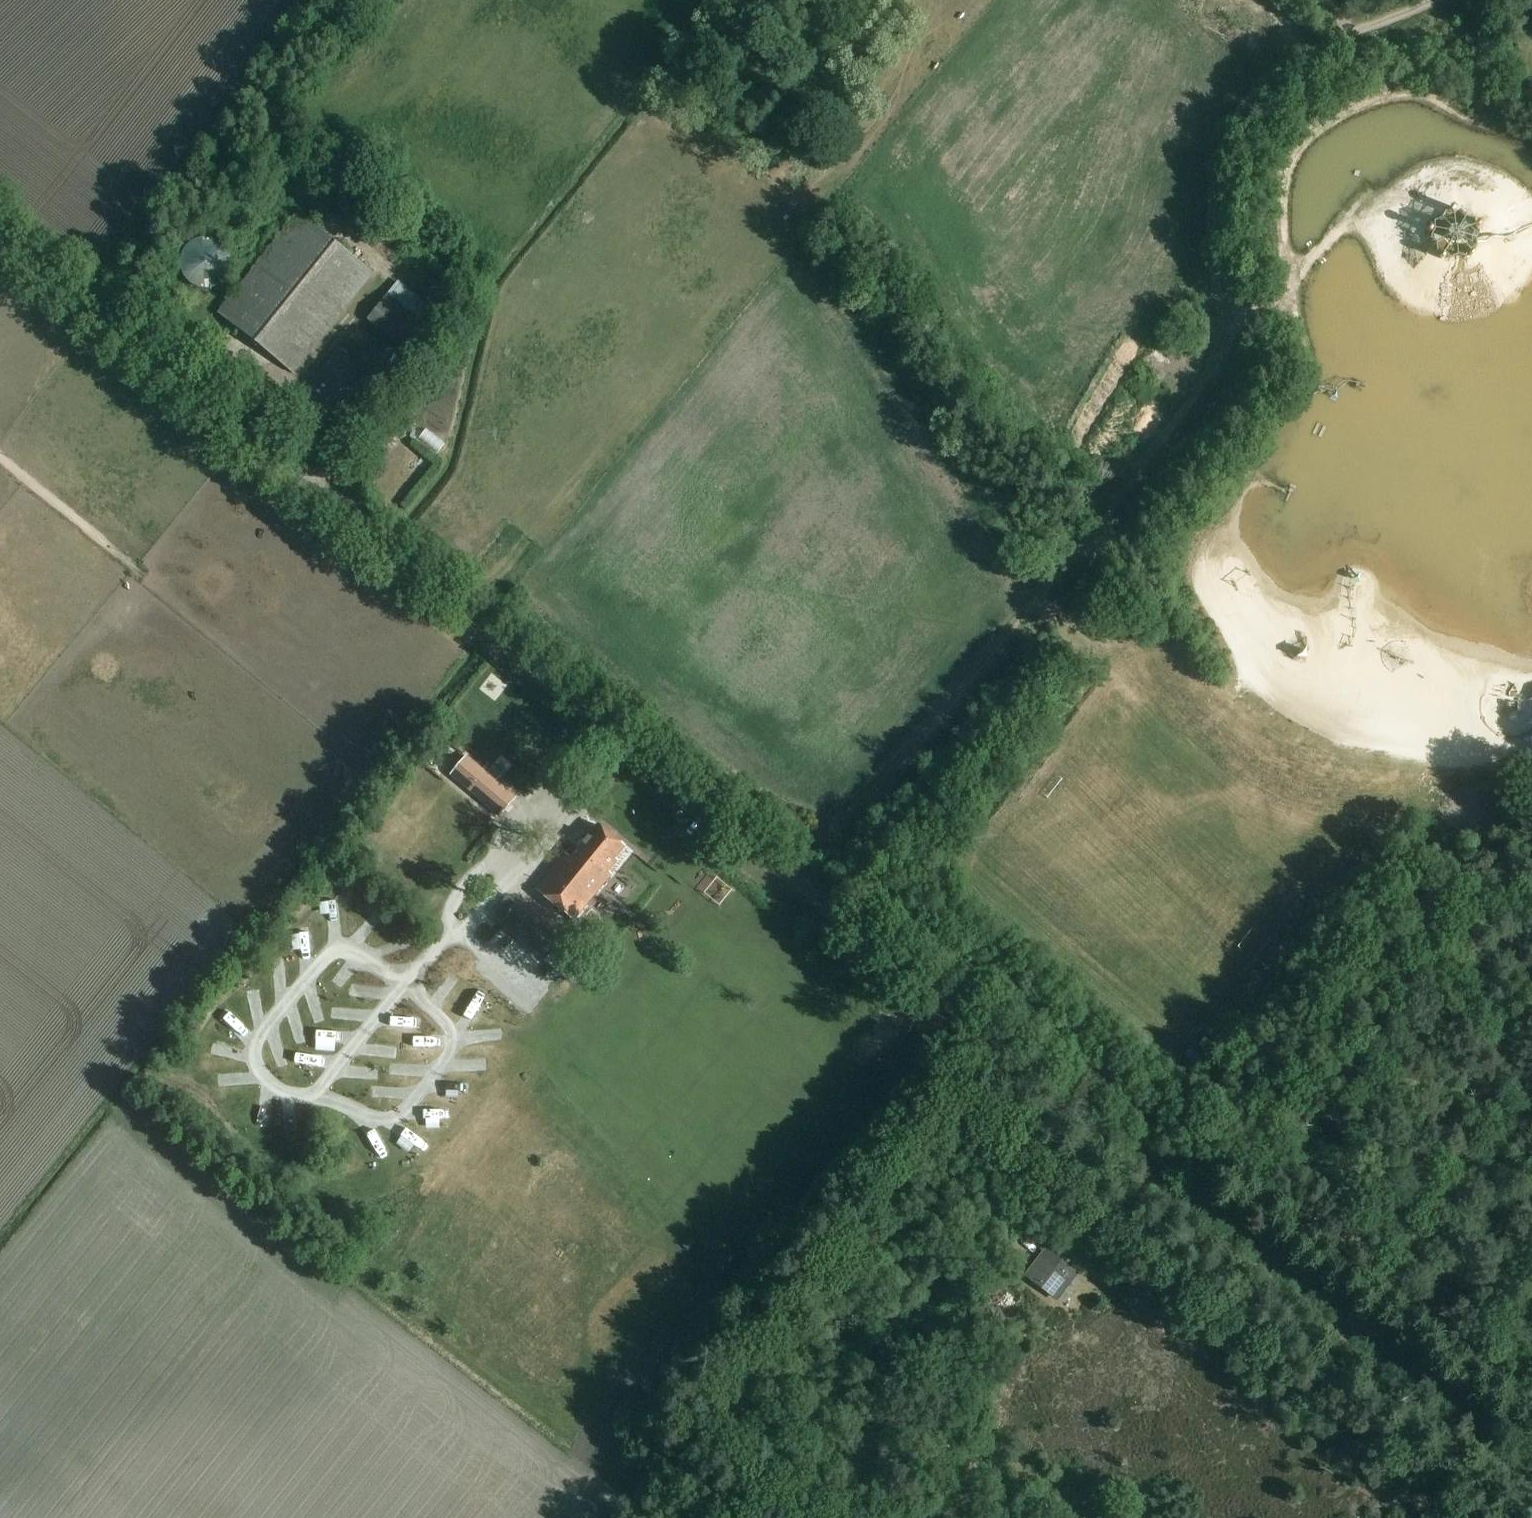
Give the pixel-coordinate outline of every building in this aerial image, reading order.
[(297,214),(216,314),(293,376),(374,275),(297,214)] [(1504,306),(1510,301),(1498,285),(1492,290),(1504,306)] [(389,295),(367,321),(414,360),(435,334),(389,295)] [(329,440),(377,380),(337,348),(303,390),(309,395),(295,413),(329,440)] [(467,756),(450,775),(500,817),(517,798),(467,756)] [(615,860),(624,848),(596,825),(570,857),(565,853),(535,889),(573,921),(612,875),(610,873),(618,863),(615,860)] [(1075,1274),(1046,1251),(1026,1277),(1054,1299),(1075,1274)]
